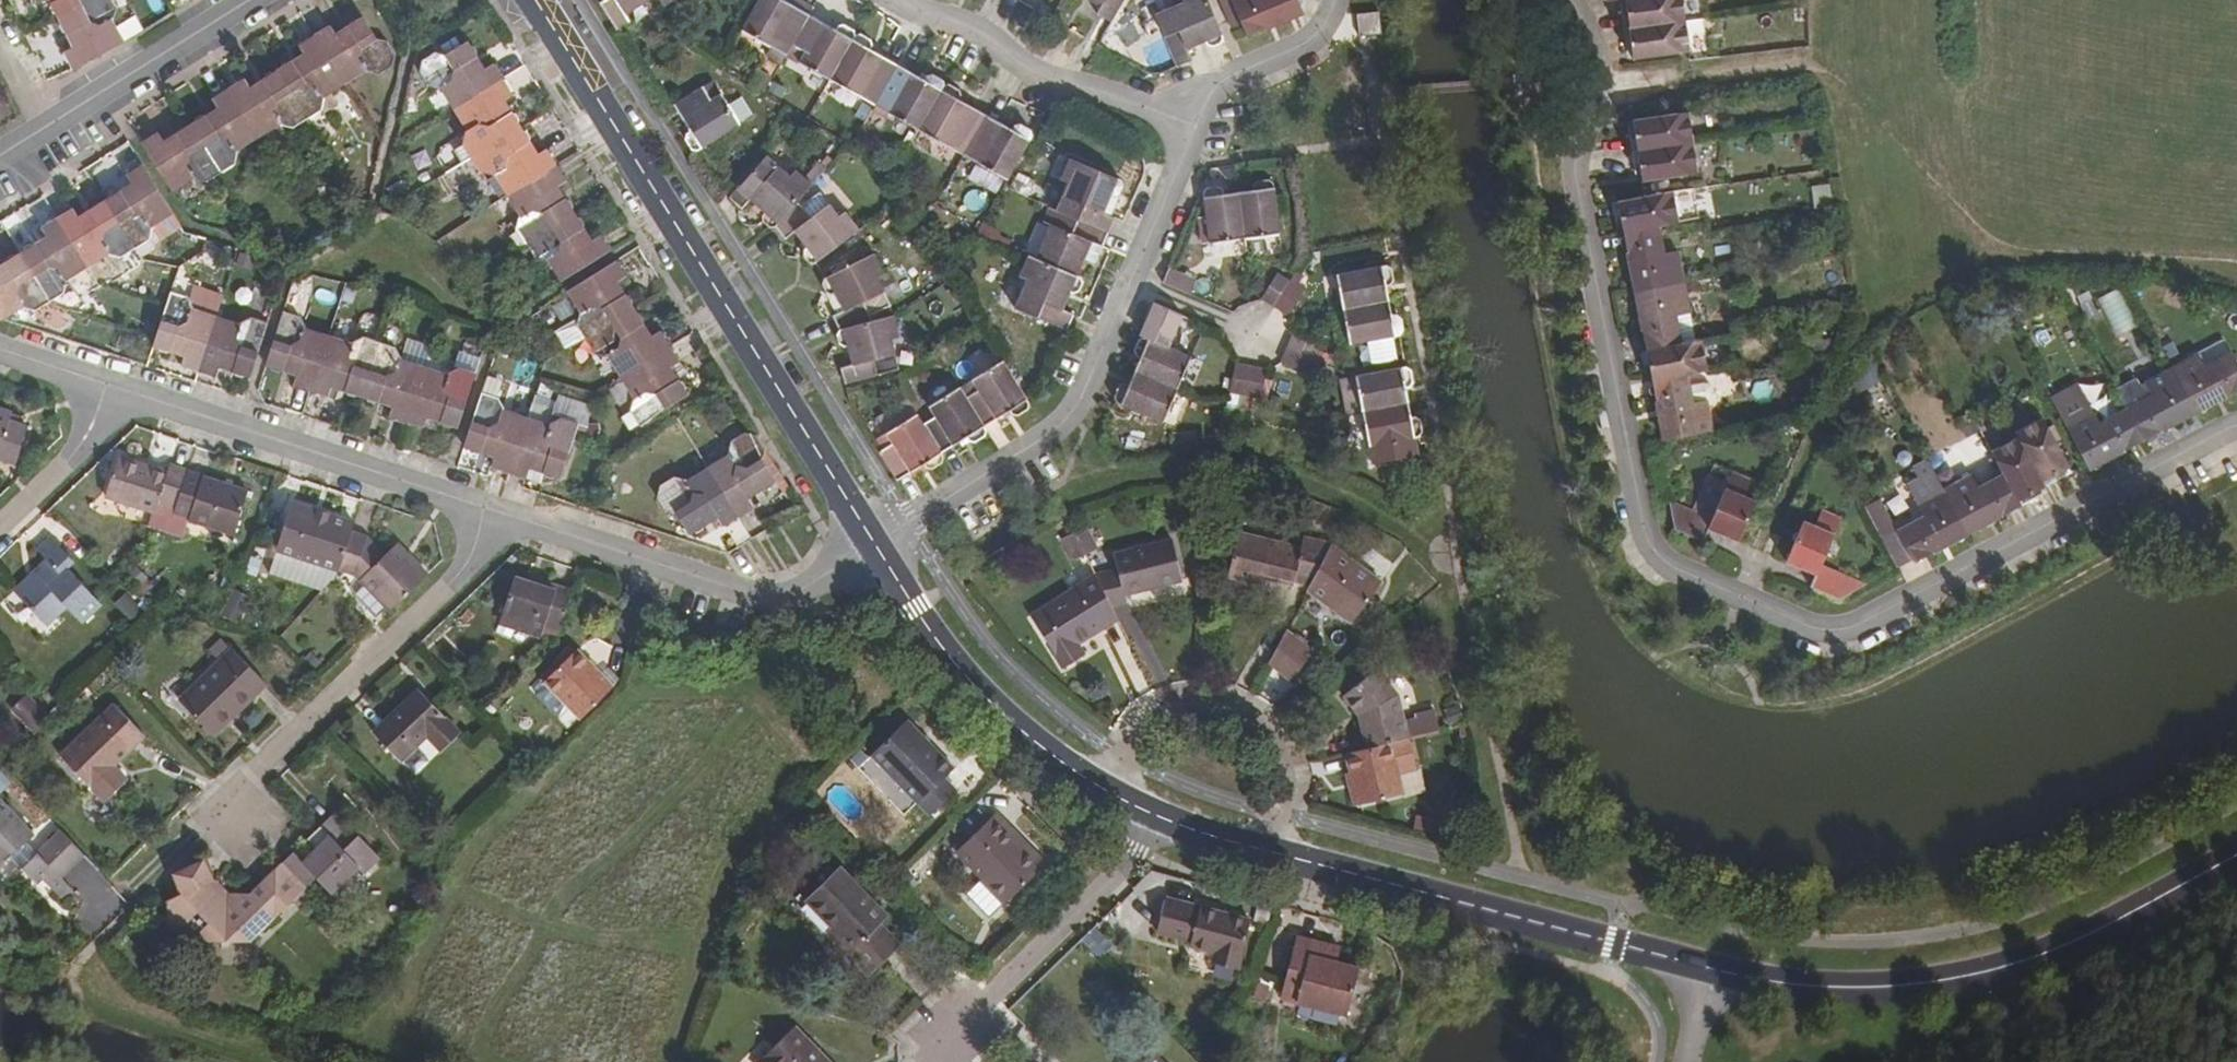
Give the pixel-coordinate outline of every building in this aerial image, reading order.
[(57,20),(95,0),(47,0),(57,20)] [(70,68),(122,42),(110,21),(116,8),(112,0),(95,0),(57,20),(70,48),(62,52),(70,68)] [(616,29),(629,22),(625,14),(649,0),(598,0),(616,29)] [(741,30),(772,48),(778,36),(791,44),(805,51),(798,62),(828,79),(860,97),(866,87),(880,94),(873,105),(887,113),(918,130),(949,148),(955,137),(967,144),(980,152),(975,163),(1005,181),(1031,136),(1030,130),(1020,123),(1012,126),(1010,130),(985,114),(959,100),(960,96),(959,90),(949,83),(944,86),(941,81),(931,74),(924,77),(923,79),(896,64),(870,49),(871,46),(869,39),(860,33),(853,35),(853,30),(843,25),(835,26),(834,29),(808,14),(784,0),(758,0),(741,30)] [(1102,2),(1095,15),(1110,23),(1123,0),(1098,0),(1102,2)] [(1176,67),(1192,61),(1186,49),(1204,42),(1205,45),(1209,48),(1220,44),(1222,38),(1206,0),(1181,0),(1182,4),(1154,15),(1176,67)] [(1231,29),(1241,25),(1247,38),(1272,27),(1274,30),(1303,19),(1295,0),(1220,0),(1219,0),(1231,29)] [(1623,29),(1685,21),(1682,0),(1625,0),(1626,14),(1621,15),(1623,29)] [(1357,19),(1359,39),(1380,36),(1378,16),(1357,19)] [(314,37),(345,86),(366,73),(379,77),(393,68),(395,57),(387,43),(377,41),(364,19),(335,36),(330,28),(314,37)] [(1630,42),(1633,59),(1689,51),(1685,21),(1623,29),(1625,44),(1630,42)] [(277,73),(307,121),(323,111),(325,98),(345,86),(314,37),(298,48),(304,56),(277,73)] [(444,93),(454,111),(502,80),(494,66),(484,72),(467,44),(447,57),(436,55),(422,64),(420,75),(430,90),(444,93)] [(227,92),(258,140),(279,127),(292,130),(307,121),(277,73),(249,89),(244,81),(227,92)] [(465,148),(472,159),(520,129),(504,104),(513,99),(502,80),(454,111),(468,132),(465,148)] [(683,137),(691,151),(697,151),(739,125),(720,93),(710,100),(702,87),(673,105),(689,131),(684,133),(683,137)] [(189,127),(219,175),(237,164),(239,152),(258,140),(227,92),(213,100),(219,109),(189,127)] [(1636,138),(1637,150),(1692,143),(1688,113),(1627,122),(1630,139),(1636,138)] [(140,145),(170,194),(195,179),(207,183),(219,175),(189,127),(164,142),(159,134),(140,145)] [(497,179),(508,198),(555,166),(547,153),(538,158),(520,129),(472,159),(482,176),(497,179)] [(1634,164),(1637,182),(1697,173),(1692,143),(1637,150),(1639,163),(1634,164)] [(774,227),(784,240),(795,231),(806,247),(802,249),(802,255),(808,263),(814,264),(817,261),(857,229),(844,212),(838,217),(819,193),(802,205),(796,201),(811,184),(794,169),(788,175),(765,155),(729,198),(741,209),(749,199),(764,211),(760,216),(762,221),(768,227),(774,227)] [(1027,280),(1015,309),(1066,331),(1073,315),(1061,310),(1069,292),(1073,294),(1077,291),(1081,284),(1079,278),(1076,276),(1083,257),(1094,263),(1107,233),(1113,219),(1102,213),(1109,196),(1113,198),(1118,195),(1122,187),(1121,181),(1069,158),(1059,180),(1067,183),(1055,211),(1048,208),(1041,223),(1049,226),(1035,259),(1027,255),(1018,277),(1027,280)] [(517,232),(526,245),(574,216),(558,189),(566,184),(555,166),(508,198),(520,218),(517,232)] [(105,203),(134,251),(149,242),(152,228),(172,216),(142,168),(127,177),(132,187),(105,203)] [(1203,195),(1210,244),(1243,239),(1279,234),(1273,186),(1267,181),(1257,182),(1252,187),(1253,192),(1238,193),(1223,196),(1223,191),(1218,187),(1207,189),(1203,195)] [(1813,207),(1831,204),(1827,183),(1809,186),(1813,207)] [(1621,216),(1624,233),(1658,227),(1678,223),(1672,191),(1639,199),(1612,204),(1615,217),(1621,216)] [(56,221),(86,270),(107,256),(120,260),(134,251),(105,203),(77,219),(72,211),(56,221)] [(549,264),(561,284),(609,254),(600,238),(591,244),(574,216),(526,245),(535,260),(549,264)] [(19,255),(50,303),(63,295),(65,282),(86,270),(56,221),(41,230),(46,239),(19,255)] [(980,222),(975,234),(1001,244),(1006,232),(980,222)] [(1633,262),(1638,292),(1683,283),(1676,254),(1663,257),(1658,227),(1624,233),(1629,263),(1633,262)] [(2,322),(21,309),(34,313),(50,303),(19,255),(0,267),(0,321),(2,322)] [(840,368),(844,384),(899,372),(891,342),(898,340),(892,317),(871,323),(869,316),(890,307),(876,279),(883,275),(873,255),(827,278),(822,281),(820,285),(825,294),(831,296),(835,294),(843,311),(832,317),(839,330),(835,336),(838,345),(842,348),(847,347),(852,366),(840,368)] [(578,328),(585,341),(634,312),(617,285),(625,280),(615,264),(567,294),(580,314),(579,321),(578,328)] [(1343,309),(1350,345),(1395,337),(1403,336),(1400,318),(1394,315),(1391,316),(1388,302),(1385,287),(1390,286),(1393,282),(1391,270),(1385,266),(1337,275),(1343,309)] [(1169,268),(1162,283),(1193,297),(1199,281),(1169,268)] [(1279,270),(1261,299),(1275,308),(1288,316),(1306,287),(1292,278),(1279,270)] [(1641,322),(1646,350),(1680,345),(1674,315),(1689,312),(1683,283),(1638,292),(1644,321),(1641,322)] [(2117,289),(2098,299),(2118,337),(2137,327),(2117,289)] [(155,343),(154,348),(185,358),(182,368),(198,373),(216,319),(194,312),(189,300),(171,294),(167,307),(155,343)] [(1153,303),(1147,318),(1178,331),(1184,316),(1153,303)] [(297,377),(293,387),(311,393),(329,339),(306,331),(300,319),(282,312),(265,367),(297,377)] [(610,362),(621,379),(668,349),(659,335),(650,340),(634,312),(585,341),(596,359),(610,362)] [(1695,341),(1689,312),(1674,315),(1680,345),(1695,341)] [(216,319),(198,373),(216,379),(219,369),(249,380),(267,325),(251,319),(240,327),(216,319)] [(556,335),(566,352),(585,341),(578,328),(579,321),(556,335)] [(1287,349),(1282,363),(1312,376),(1319,361),(1325,346),(1294,333),(1287,349)] [(1118,386),(1112,399),(1116,405),(1162,423),(1176,389),(1189,358),(1143,337),(1138,339),(1133,351),(1135,358),(1140,359),(1133,373),(1127,386),(1122,384),(1118,386)] [(329,339),(311,393),(328,399),(332,389),(362,399),(380,345),(364,339),(351,346),(329,339)] [(1650,365),(1653,381),(1686,374),(1708,370),(1702,340),(1695,341),(1680,345),(1646,350),(1640,352),(1644,366),(1650,365)] [(380,345),(362,399),(392,409),(389,418),(406,424),(425,370),(402,363),(395,350),(380,345)] [(630,413),(639,427),(687,398),(670,370),(679,365),(668,349),(621,379),(633,400),(630,413)] [(2193,411),(2219,398),(2222,399),(2236,391),(2236,363),(2231,353),(2206,367),(2199,355),(2171,370),(2193,411)] [(879,453),(897,482),(923,465),(925,469),(932,470),(942,465),(943,459),(940,454),(966,438),(969,443),(975,443),(985,437),(986,431),(984,427),(1009,411),(1012,416),(1019,416),(1027,412),(1030,406),(1027,400),(1002,362),(972,380),(979,390),(965,398),(960,388),(929,407),(935,418),(922,425),(916,414),(886,434),(892,445),(879,453)] [(1235,365),(1228,397),(1243,400),(1259,404),(1266,371),(1249,368),(1235,365)] [(1362,413),(1369,447),(1418,439),(1422,433),(1419,422),(1414,417),(1410,418),(1407,404),(1404,389),(1409,387),(1412,384),(1409,368),(1401,369),(1355,377),(1362,413)] [(425,370),(406,424),(424,430),(427,419),(458,430),(475,376),(458,370),(446,377),(425,370)] [(2127,410),(2143,441),(2171,426),(2171,422),(2193,411),(2171,370),(2140,386),(2137,379),(2116,390),(2127,410)] [(1662,411),(1667,440),(1712,432),(1705,401),(1692,404),(1686,374),(1653,381),(1659,412),(1662,411)] [(481,395),(463,449),(494,458),(491,469),(508,475),(526,420),(504,412),(498,401),(481,395)] [(531,405),(526,420),(550,427),(555,412),(531,405)] [(13,463),(26,426),(16,423),(8,420),(10,412),(0,408),(0,458),(13,463)] [(2066,426),(2086,464),(2087,467),(2114,452),(2116,454),(2143,441),(2127,410),(2100,424),(2094,410),(2066,426)] [(16,423),(19,415),(10,412),(8,420),(16,423)] [(2018,436),(2045,486),(2057,480),(2054,474),(2069,467),(2043,418),(2016,433),(2018,436)] [(526,420),(508,475),(526,480),(529,470),(560,481),(578,427),(561,421),(550,427),(526,420)] [(708,470),(739,520),(753,510),(747,502),(775,483),(762,462),(765,452),(756,438),(743,436),(729,446),(728,458),(708,470)] [(2005,475),(2021,507),(2034,499),(2030,494),(2045,486),(2018,436),(1991,451),(2005,475)] [(115,456),(102,497),(154,513),(157,501),(173,507),(186,470),(167,464),(165,473),(115,456)] [(173,507),(171,513),(187,518),(187,521),(230,536),(244,491),(186,470),(173,507)] [(717,520),(724,530),(739,520),(708,470),(686,484),(674,480),(659,490),(656,502),(665,514),(675,516),(688,538),(717,520)] [(1669,498),(1675,529),(1703,540),(1708,528),(1736,539),(1753,501),(1742,496),(1749,478),(1730,471),(1711,516),(1669,498)] [(1945,490),(1967,532),(1988,521),(1992,522),(2021,507),(2005,475),(1979,489),(1972,476),(1945,490)] [(1898,532),(1914,561),(1915,564),(1944,548),(1943,544),(1967,532),(1945,490),(1918,505),(1925,517),(1898,532)] [(289,503),(273,550),(339,571),(350,534),(353,524),(289,503)] [(1806,522),(1790,562),(1819,575),(1814,587),(1844,600),(1870,584),(1825,565),(1843,519),(1826,511),(1819,528),(1806,522)] [(1068,558),(1094,546),(1085,526),(1058,539),(1068,558)] [(350,534),(339,571),(350,574),(387,614),(426,577),(410,560),(407,563),(394,548),(383,558),(375,566),(360,551),(364,539),(350,534)] [(1235,536),(1224,579),(1255,586),(1256,581),(1258,575),(1291,584),(1307,588),(1328,549),(1300,542),(1298,552),(1235,536)] [(50,537),(36,550),(46,559),(13,591),(45,625),(65,606),(80,622),(100,603),(65,567),(72,560),(50,537)] [(375,566),(383,558),(364,539),(360,551),(375,566)] [(1094,575),(1111,607),(1125,603),(1124,595),(1179,583),(1171,543),(1112,556),(1115,570),(1094,575)] [(1307,588),(1304,594),(1350,624),(1378,583),(1328,549),(1307,588)] [(1030,614),(1058,662),(1081,650),(1077,644),(1072,637),(1114,612),(1111,607),(1094,575),(1030,614)] [(514,579),(499,625),(540,639),(544,625),(561,630),(573,594),(536,581),(535,586),(514,579)] [(1072,637),(1077,644),(1118,620),(1114,612),(1072,637)] [(1282,635),(1266,667),(1289,684),(1310,655),(1282,635)] [(179,701),(213,737),(267,686),(233,650),(179,701)] [(547,682),(582,721),(615,691),(580,651),(547,682)] [(1359,715),(1366,749),(1388,743),(1405,740),(1395,697),(1373,672),(1343,697),(1359,715)] [(22,692),(6,709),(32,734),(49,717),(22,692)] [(371,735),(399,764),(426,738),(440,754),(459,735),(418,692),(371,735)] [(61,757),(104,803),(127,782),(114,768),(144,739),(114,706),(61,757)] [(871,755),(929,815),(955,790),(943,777),(953,767),(907,720),(871,755)] [(1346,753),(1356,803),(1399,794),(1388,743),(1366,749),(1346,753)] [(9,780),(0,772),(0,792),(9,780)] [(53,895),(64,884),(59,880),(36,855),(23,843),(30,837),(0,805),(0,865),(7,859),(34,885),(40,879),(53,895)] [(956,849),(1004,900),(1038,868),(1008,837),(1015,831),(995,811),(956,849)] [(334,815),(319,830),(340,854),(355,839),(334,815)] [(280,867),(303,891),(314,880),(328,896),(355,870),(362,878),(378,863),(355,839),(340,854),(319,830),(312,837),(306,843),(314,852),(300,865),(291,855),(280,867)] [(1015,831),(1008,837),(1038,868),(1044,862),(1015,831)] [(36,855),(59,880),(83,858),(59,833),(36,855)] [(167,902),(166,917),(182,916),(199,928),(198,933),(201,944),(247,944),(303,891),(280,867),(247,897),(225,899),(205,878),(204,862),(184,873),(174,882),(182,897),(167,902)] [(847,956),(868,977),(900,947),(879,925),(886,918),(840,868),(806,901),(853,950),(847,956)] [(1164,899),(1155,934),(1188,943),(1187,947),(1212,954),(1209,964),(1235,971),(1248,922),(1164,899)] [(1293,938),(1276,1000),(1342,1017),(1354,970),(1324,962),(1328,948),(1293,938)] [(795,1026),(758,1061),(830,1061),(795,1026)] [(1152,1051),(1140,1061),(1162,1061),(1152,1051)]
